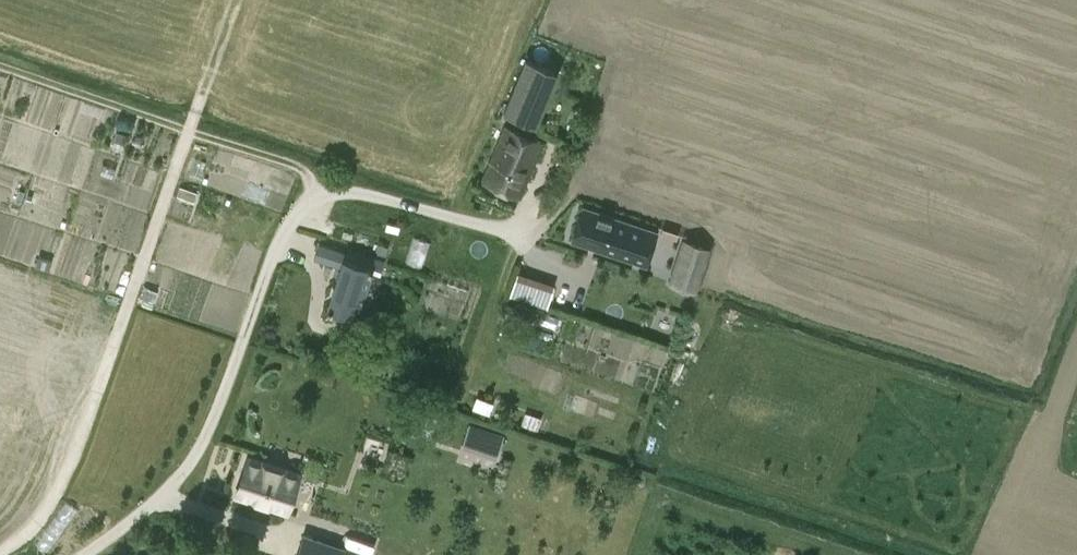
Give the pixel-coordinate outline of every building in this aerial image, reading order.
[(529,121),(551,68),(527,58),(505,111),(529,121)] [(519,197),(543,141),(506,126),(483,181),(519,197)] [(118,131),(113,147),(122,150),(127,134),(118,131)] [(194,200),(197,190),(180,185),(177,195),(194,200)] [(657,231),(583,206),(572,239),(646,264),(657,231)] [(701,273),(710,248),(685,240),(676,265),(701,273)] [(378,242),(375,250),(385,254),(388,245),(378,242)] [(382,270),(385,261),(348,249),(347,253),(320,244),(315,257),(343,266),(329,308),(350,315),(355,300),(361,302),(372,267),(382,270)] [(40,256),(36,265),(49,269),(53,260),(40,256)] [(553,287),(554,284),(518,272),(511,294),(547,306),(548,303),(553,287)] [(350,315),(347,325),(359,329),(367,304),(361,302),(355,300),(350,315)] [(476,395),(472,407),(489,413),(493,401),(476,395)] [(526,412),(522,424),(533,428),(537,416),(526,412)] [(475,449),(482,429),(470,425),(463,445),(475,449)] [(300,473),(249,456),(236,495),(287,512),(300,473)] [(296,554),(355,554),(344,551),(345,548),(304,535),(303,535),(296,554)]
